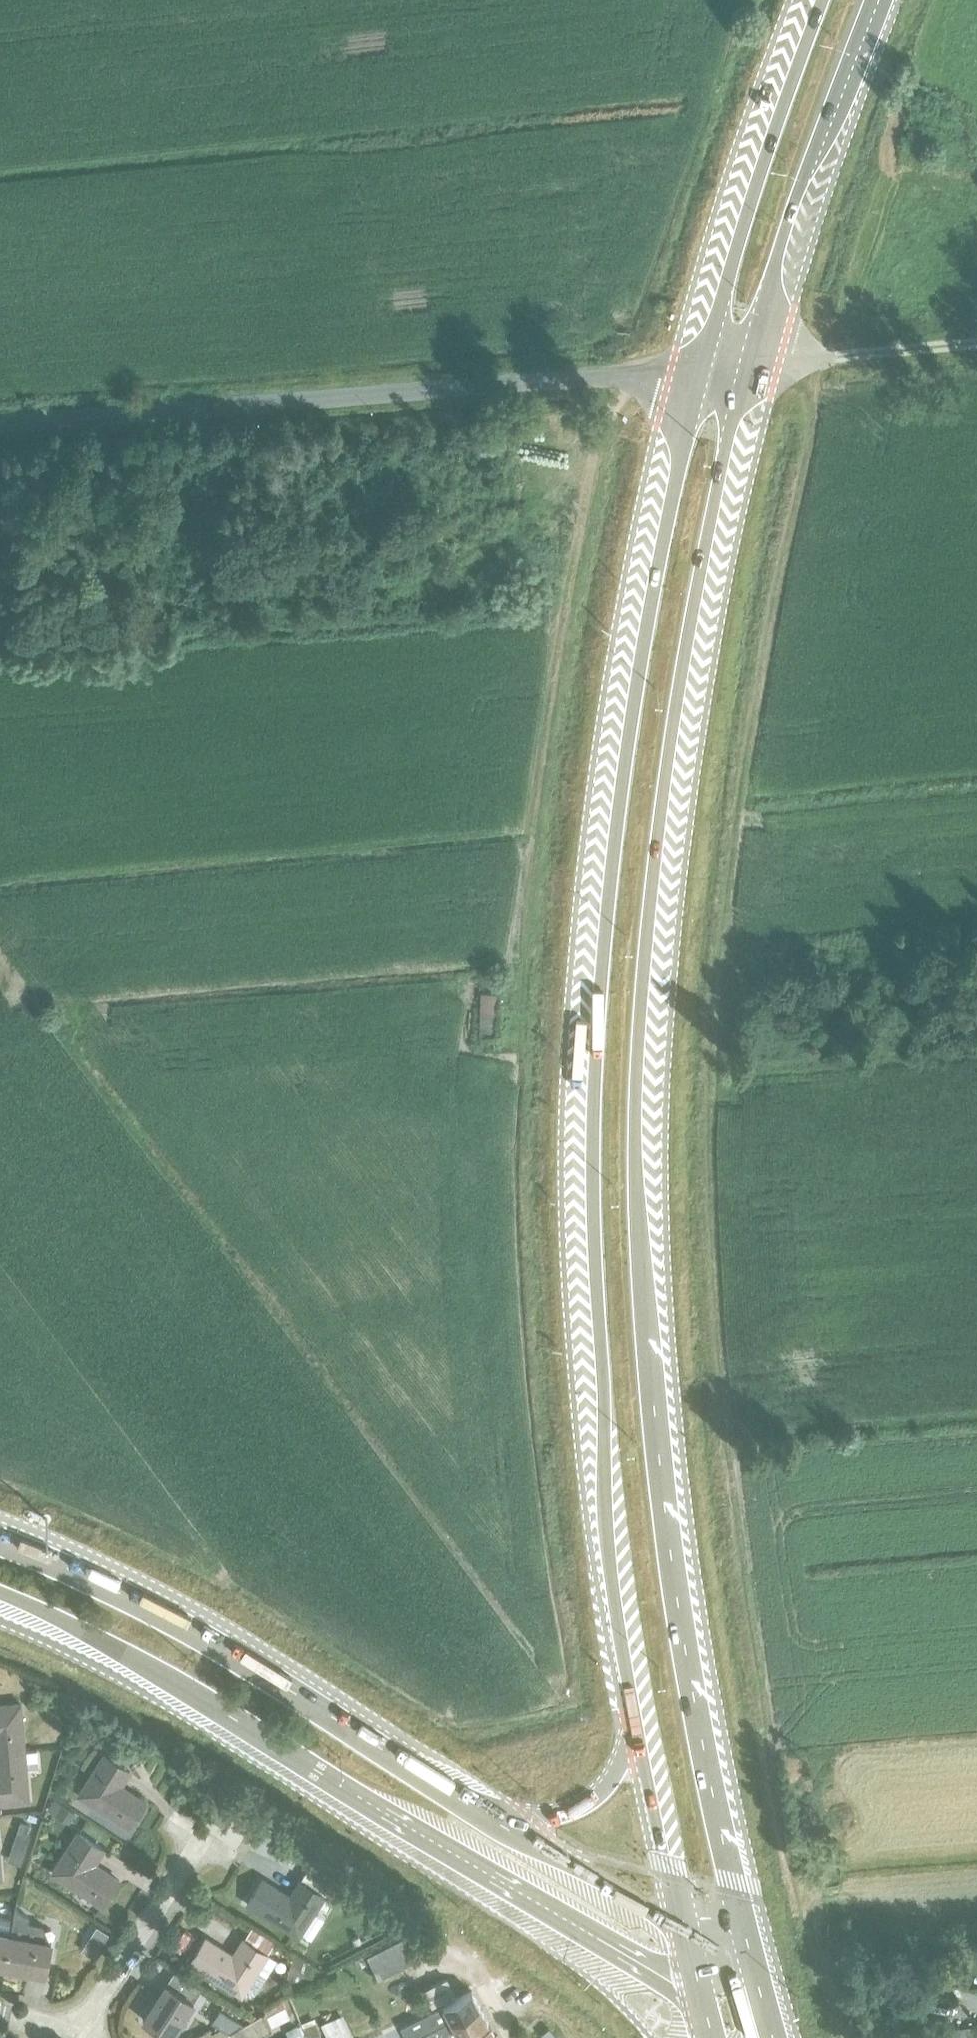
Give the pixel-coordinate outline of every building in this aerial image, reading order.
[(497,1045),(499,992),(483,991),(481,1045),(497,1045)] [(24,1693),(0,1694),(0,1797),(28,1796),(24,1693)] [(131,1758),(99,1741),(72,1792),(131,1822),(147,1792),(120,1779),(131,1758)] [(8,1854),(21,1859),(35,1821),(23,1816),(8,1854)] [(110,1838),(76,1820),(50,1868),(106,1899),(122,1870),(99,1858),(110,1839),(110,1838)] [(266,1868),(248,1894),(296,1929),(324,1890),(297,1871),(288,1883),(266,1868)] [(212,1924),(229,1939),(240,1927),(224,1912),(212,1924)] [(0,1920),(0,1964),(47,1972),(54,1929),(0,1920)] [(81,1942),(96,1951),(109,1932),(94,1922),(81,1942)] [(202,1929),(187,1957),(244,1987),(268,1942),(244,1929),(234,1946),(202,1929)] [(407,1932),(365,1953),(378,1979),(420,1958),(407,1932)] [(296,1973),(311,1968),(304,1950),(289,1955),(296,1973)] [(195,1992),(162,1975),(140,2018),(174,2034),(195,1992)] [(441,1991),(464,2037),(502,2037),(471,1976),(441,1991)] [(220,2020),(229,2037),(241,2037),(268,2024),(255,2001),(220,2020)] [(946,2027),(947,2037),(976,2037),(976,2023),(946,2027)]
